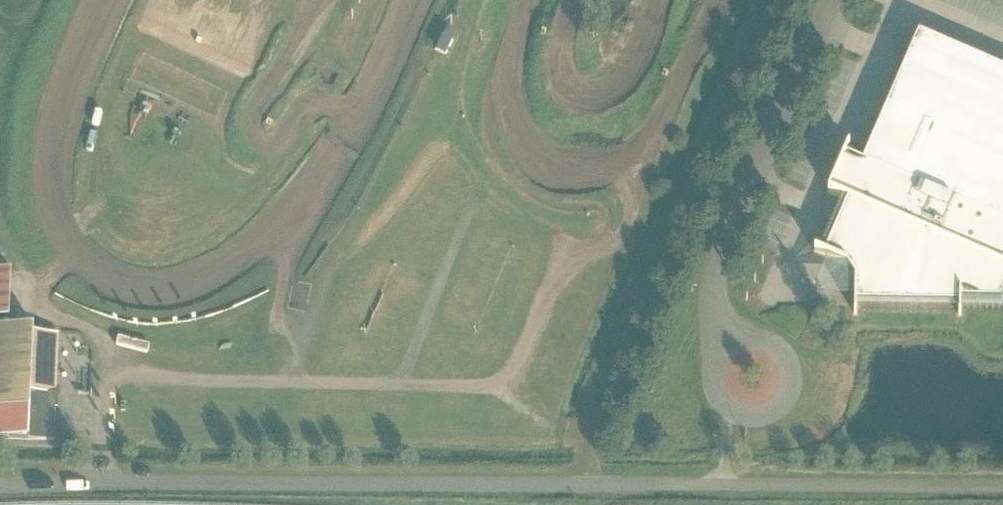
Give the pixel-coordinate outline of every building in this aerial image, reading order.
[(1001,301),(1002,295),(1002,70),(918,33),(862,162),(845,155),(849,146),(848,146),(828,192),(853,203),(829,256),(815,250),(814,251),(845,265),(848,269),(845,270),(849,278),(852,276),(855,279),(854,313),(856,313),(856,298),(959,299),(959,315),(960,315),(960,300),(1001,301)] [(19,259),(0,259),(0,307),(18,308),(19,259)] [(54,440),(55,407),(51,407),(52,394),(56,394),(58,333),(34,332),(34,325),(0,324),(0,438),(54,440)]
